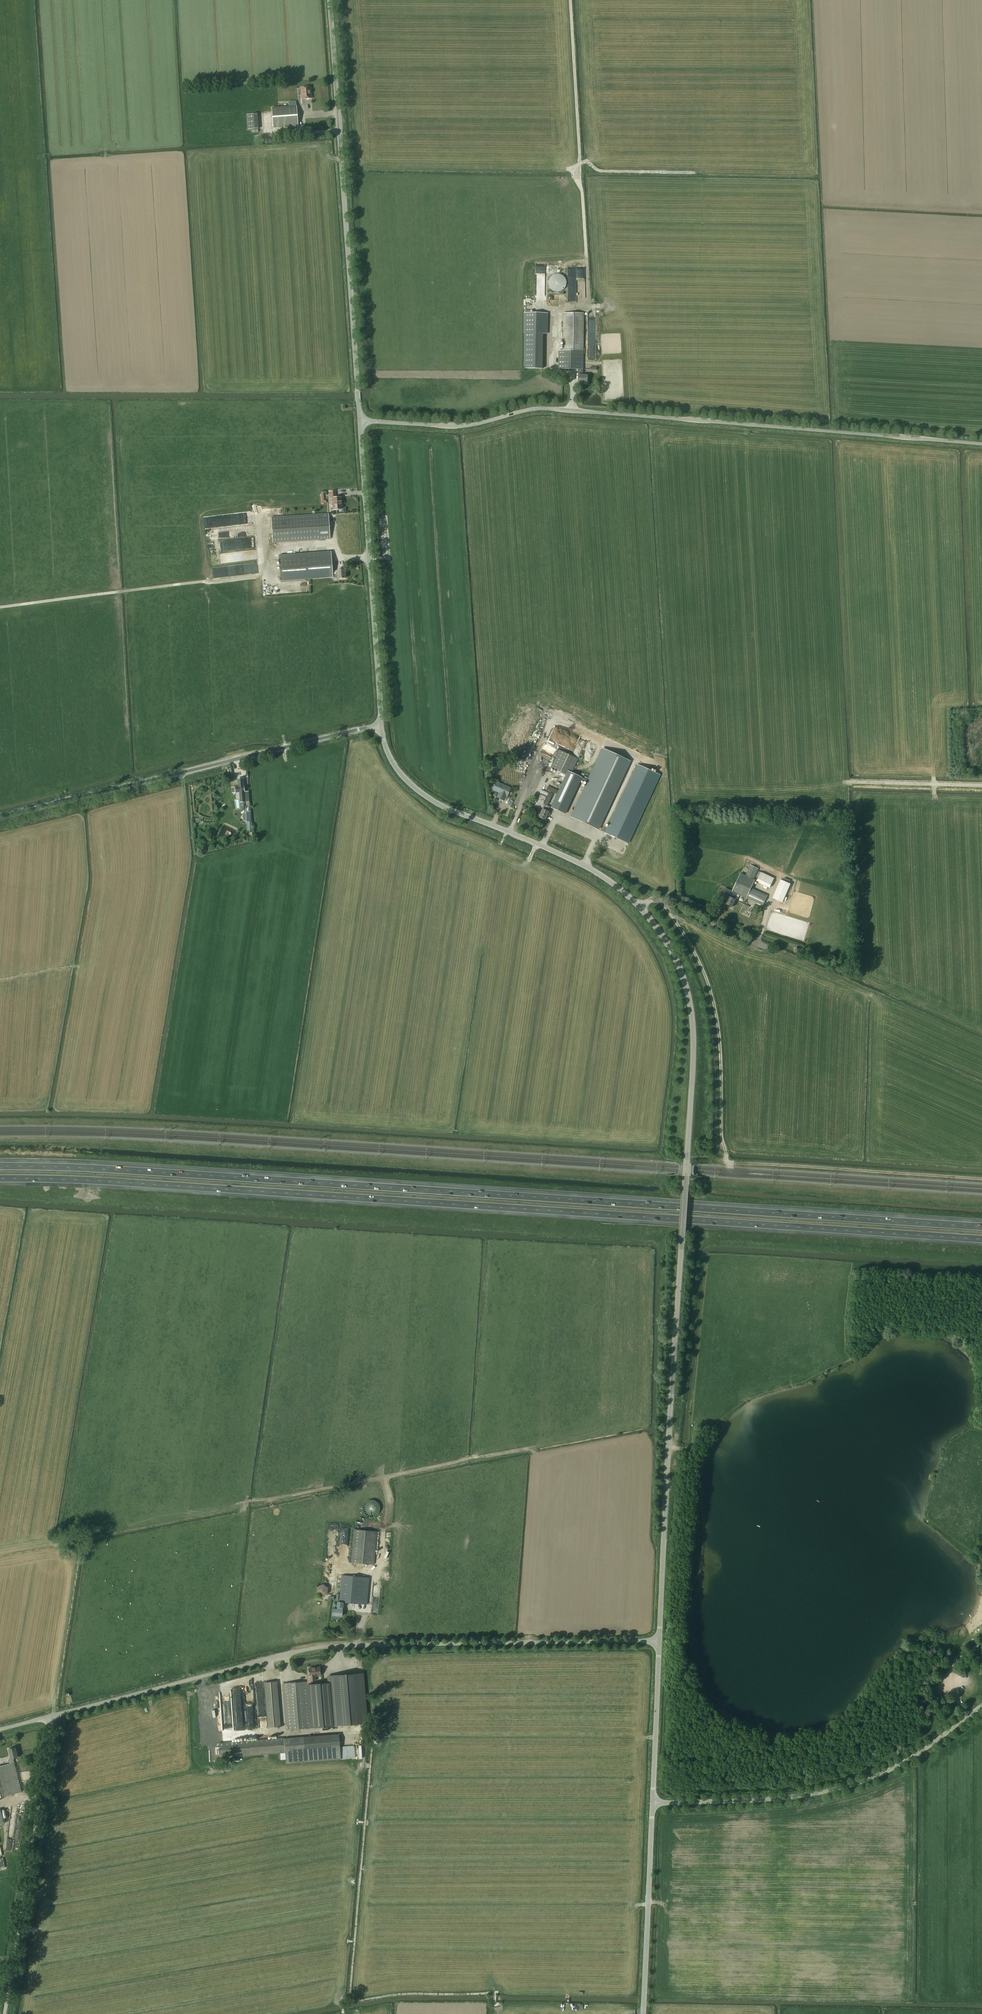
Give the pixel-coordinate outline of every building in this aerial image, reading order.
[(311,98),(310,87),(301,88),(302,99),(311,98)] [(272,107),(273,128),(298,126),(297,106),(272,107)] [(258,114),(246,114),(247,130),(252,129),(253,132),(259,131),(258,114)] [(568,270),(576,270),(576,283),(583,283),(583,284),(585,284),(585,269),(577,269),(568,269),(568,270)] [(549,281),(549,283),(549,286),(550,288),(552,290),(555,291),(557,292),(560,291),(563,290),(565,288),(566,286),(566,283),(566,281),(565,278),(564,276),(561,275),(559,274),(556,274),(554,275),(552,276),(550,278),(549,281)] [(543,334),(546,334),(547,313),(525,313),(524,333),(524,368),(542,369),(543,334)] [(558,369),(578,369),(583,369),(584,313),(563,314),(563,350),(558,351),(558,369)] [(583,369),(578,369),(578,375),(578,382),(587,382),(587,375),(583,375),(583,369)] [(341,497),(336,498),(335,491),(329,492),(330,498),(332,498),(333,510),(342,509),(341,497)] [(328,513),(271,517),(273,543),(330,539),(328,513)] [(221,553),(236,549),(234,539),(219,542),(221,553)] [(281,581),(333,577),(338,577),(338,579),(345,578),(345,569),(337,570),(337,571),(332,571),(331,552),(279,555),(281,581)] [(257,564),(230,566),(230,569),(226,569),(226,576),(258,573),(257,564)] [(566,775),(551,808),(565,814),(580,780),(587,783),(571,817),(598,829),(630,761),(602,749),(588,780),(572,773),(568,771),(566,775)] [(559,750),(550,768),(560,773),(565,775),(567,770),(572,772),(578,759),(559,750)] [(637,765),(605,833),(628,843),(659,775),(637,765)] [(237,779),(238,787),(235,787),(235,793),(240,792),(240,794),(239,794),(240,802),(243,802),(245,802),(245,794),(244,794),(244,792),(243,778),(237,779)] [(504,800),(506,796),(507,796),(510,788),(497,782),(493,790),(502,794),(500,798),(504,800)] [(540,794),(539,797),(535,806),(542,809),(543,809),(545,805),(545,804),(544,804),(543,803),(545,800),(546,797),(540,794)] [(542,809),(539,816),(545,820),(547,815),(549,816),(550,813),(549,813),(549,812),(547,811),(549,807),(545,805),(543,809),(542,809)] [(735,900),(738,894),(747,898),(763,906),(768,896),(751,888),(755,880),(754,879),(759,869),(751,865),(746,876),(744,875),(741,873),(732,891),(726,888),(723,894),(730,898),(726,904),(732,907),(736,900),(735,900)] [(771,888),(775,878),(761,872),(757,882),(771,888)] [(780,880),(773,898),(783,902),(790,884),(780,880)] [(372,1517),(375,1516),(377,1515),(379,1513),(380,1510),(380,1507),(379,1505),(378,1502),(376,1501),(373,1500),(371,1500),(368,1500),(366,1502),(364,1504),(363,1506),(363,1509),(363,1511),(365,1514),(367,1516),(369,1517),(372,1517)] [(338,1564),(346,1565),(349,1536),(348,1536),(349,1530),(343,1529),(341,1547),(340,1547),(338,1564)] [(351,1562),(374,1565),(377,1531),(354,1529),(351,1562)] [(344,1603),(350,1603),(367,1605),(369,1577),(353,1576),(341,1575),(341,1576),(337,1576),(334,1599),(339,1600),(339,1602),(343,1602),(344,1603)] [(317,1593),(322,1596),(328,1594),(328,1588),(323,1584),(320,1585),(317,1586),(317,1593)] [(337,1609),(333,1609),(333,1615),(342,1616),(343,1607),(344,1603),(343,1602),(339,1602),(337,1601),(336,1607),(337,1607),(337,1609)] [(309,1668),(310,1681),(315,1680),(315,1676),(320,1675),(320,1667),(309,1668)] [(329,1676),(329,1683),(333,1726),(367,1723),(362,1673),(329,1676)] [(264,1683),(268,1728),(281,1726),(277,1681),(264,1683)] [(312,1728),(308,1684),(308,1681),(283,1683),(287,1730),(312,1728)] [(329,1683),(308,1684),(312,1728),(333,1726),(329,1683)] [(244,1729),(241,1696),(237,1696),(236,1688),(233,1689),(237,1730),(244,1729)] [(223,1742),(219,1743),(220,1758),(221,1758),(224,1758),(240,1757),(250,1756),(278,1753),(285,1753),(285,1744),(284,1737),(249,1740),(226,1742),(223,1742)] [(18,1757),(15,1747),(9,1749),(11,1758),(9,1759),(10,1763),(0,1766),(0,1797),(22,1792),(13,1758),(18,1757)]
